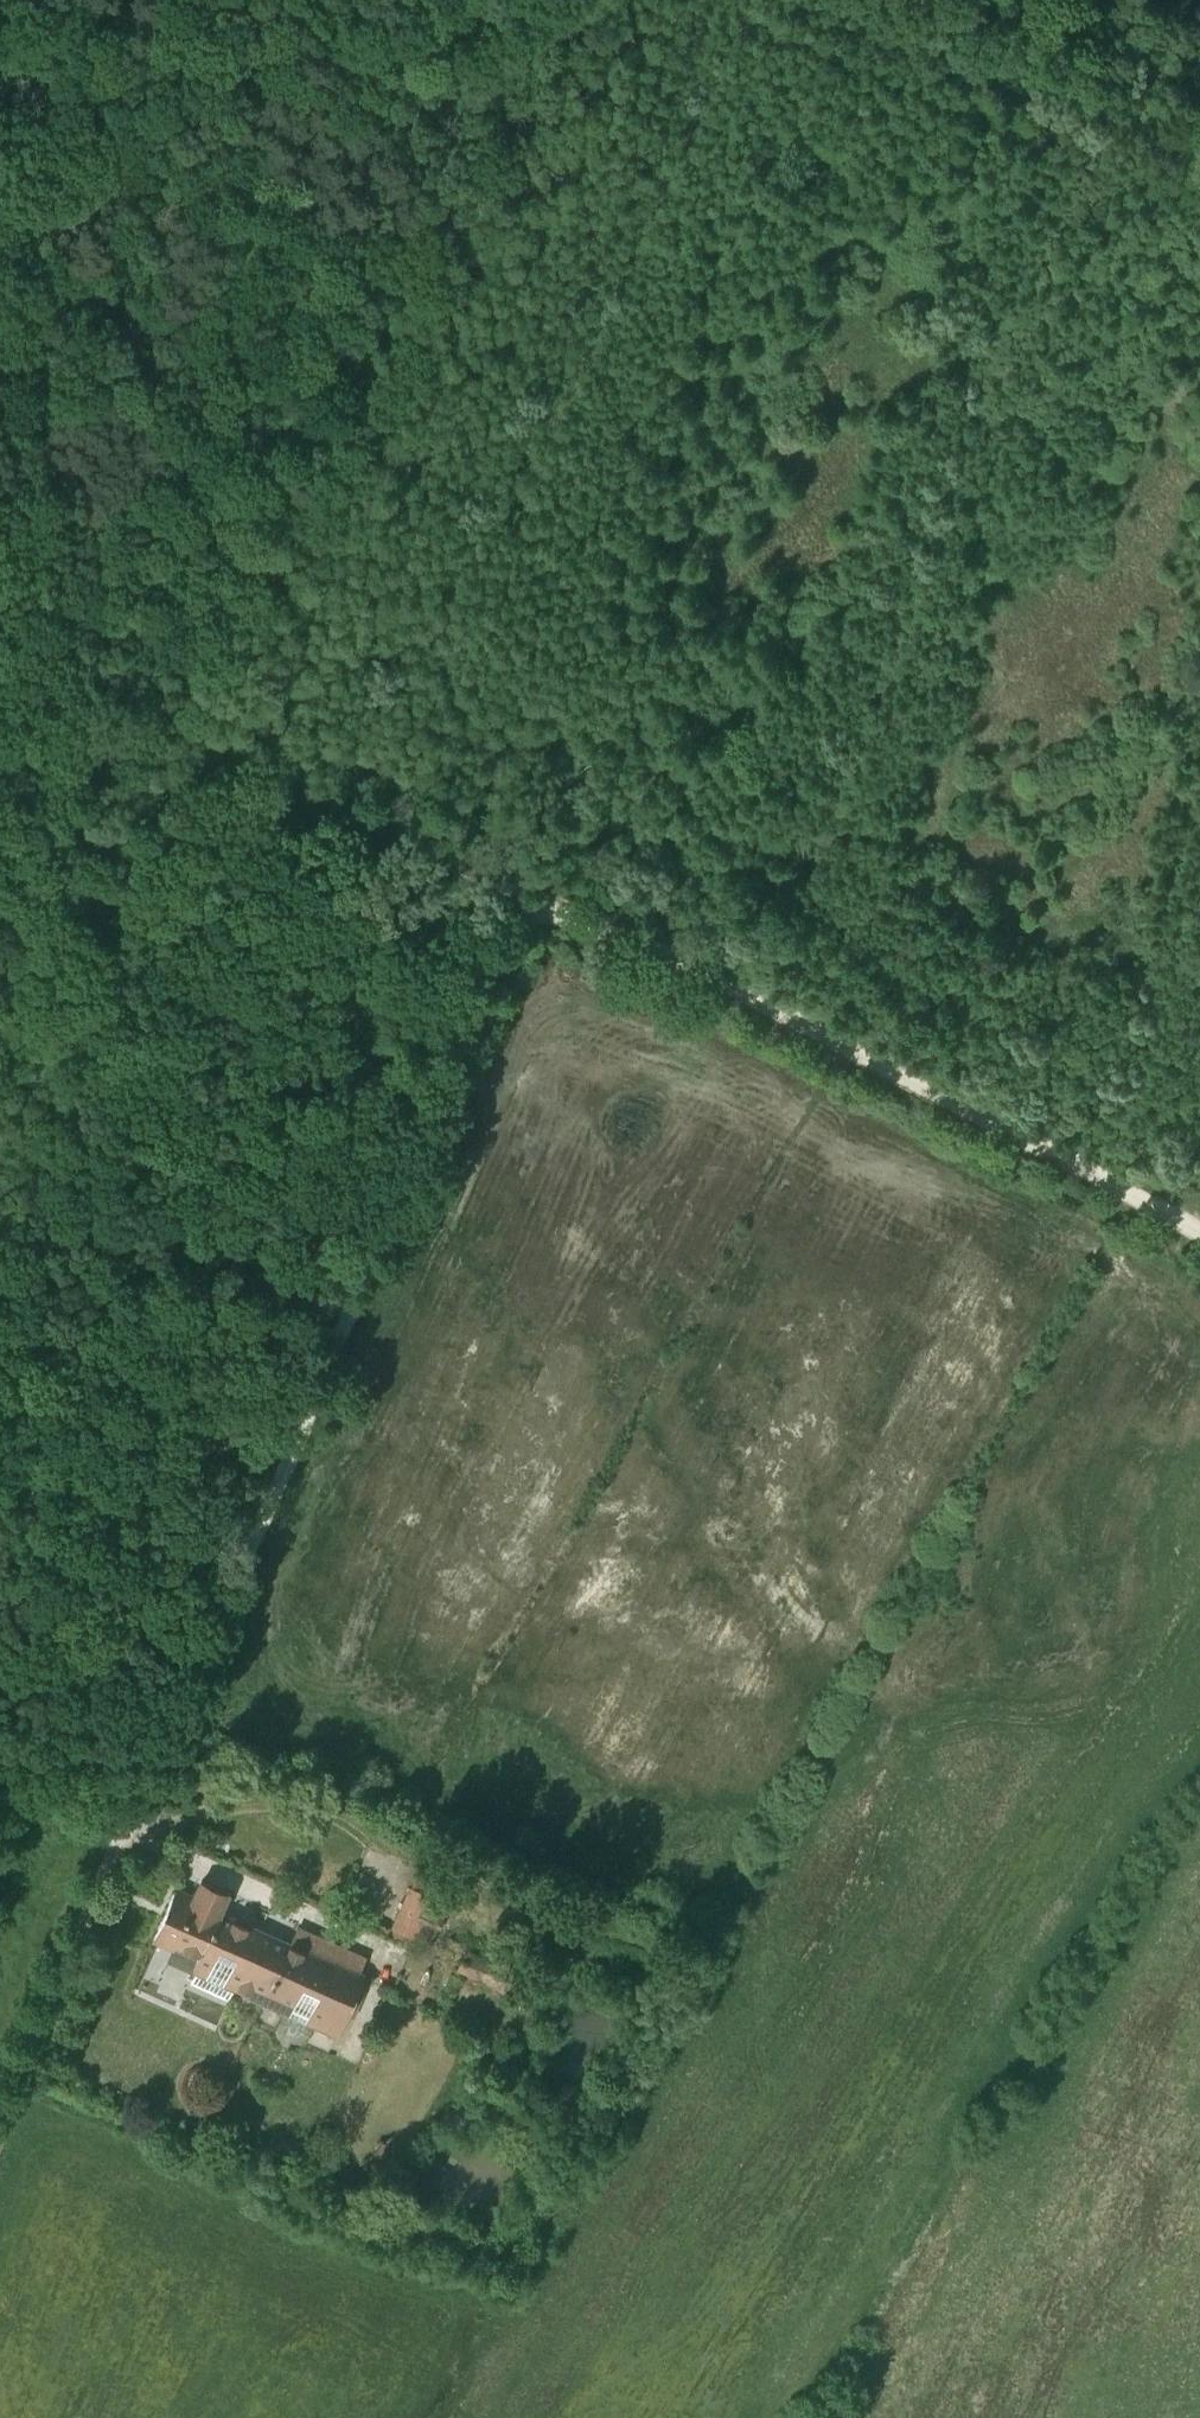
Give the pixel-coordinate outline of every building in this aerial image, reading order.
[(430,1944),(447,1904),(433,1898),(438,1884),(419,1875),(413,1887),(411,1887),(389,1936),(417,1948),(420,1940),(430,1944)] [(332,2036),(358,1977),(279,1941),(219,1914),(229,1893),(202,1880),(194,1898),(176,1889),(154,1939),(198,1958),(191,1973),(238,1993),(332,2036)]
